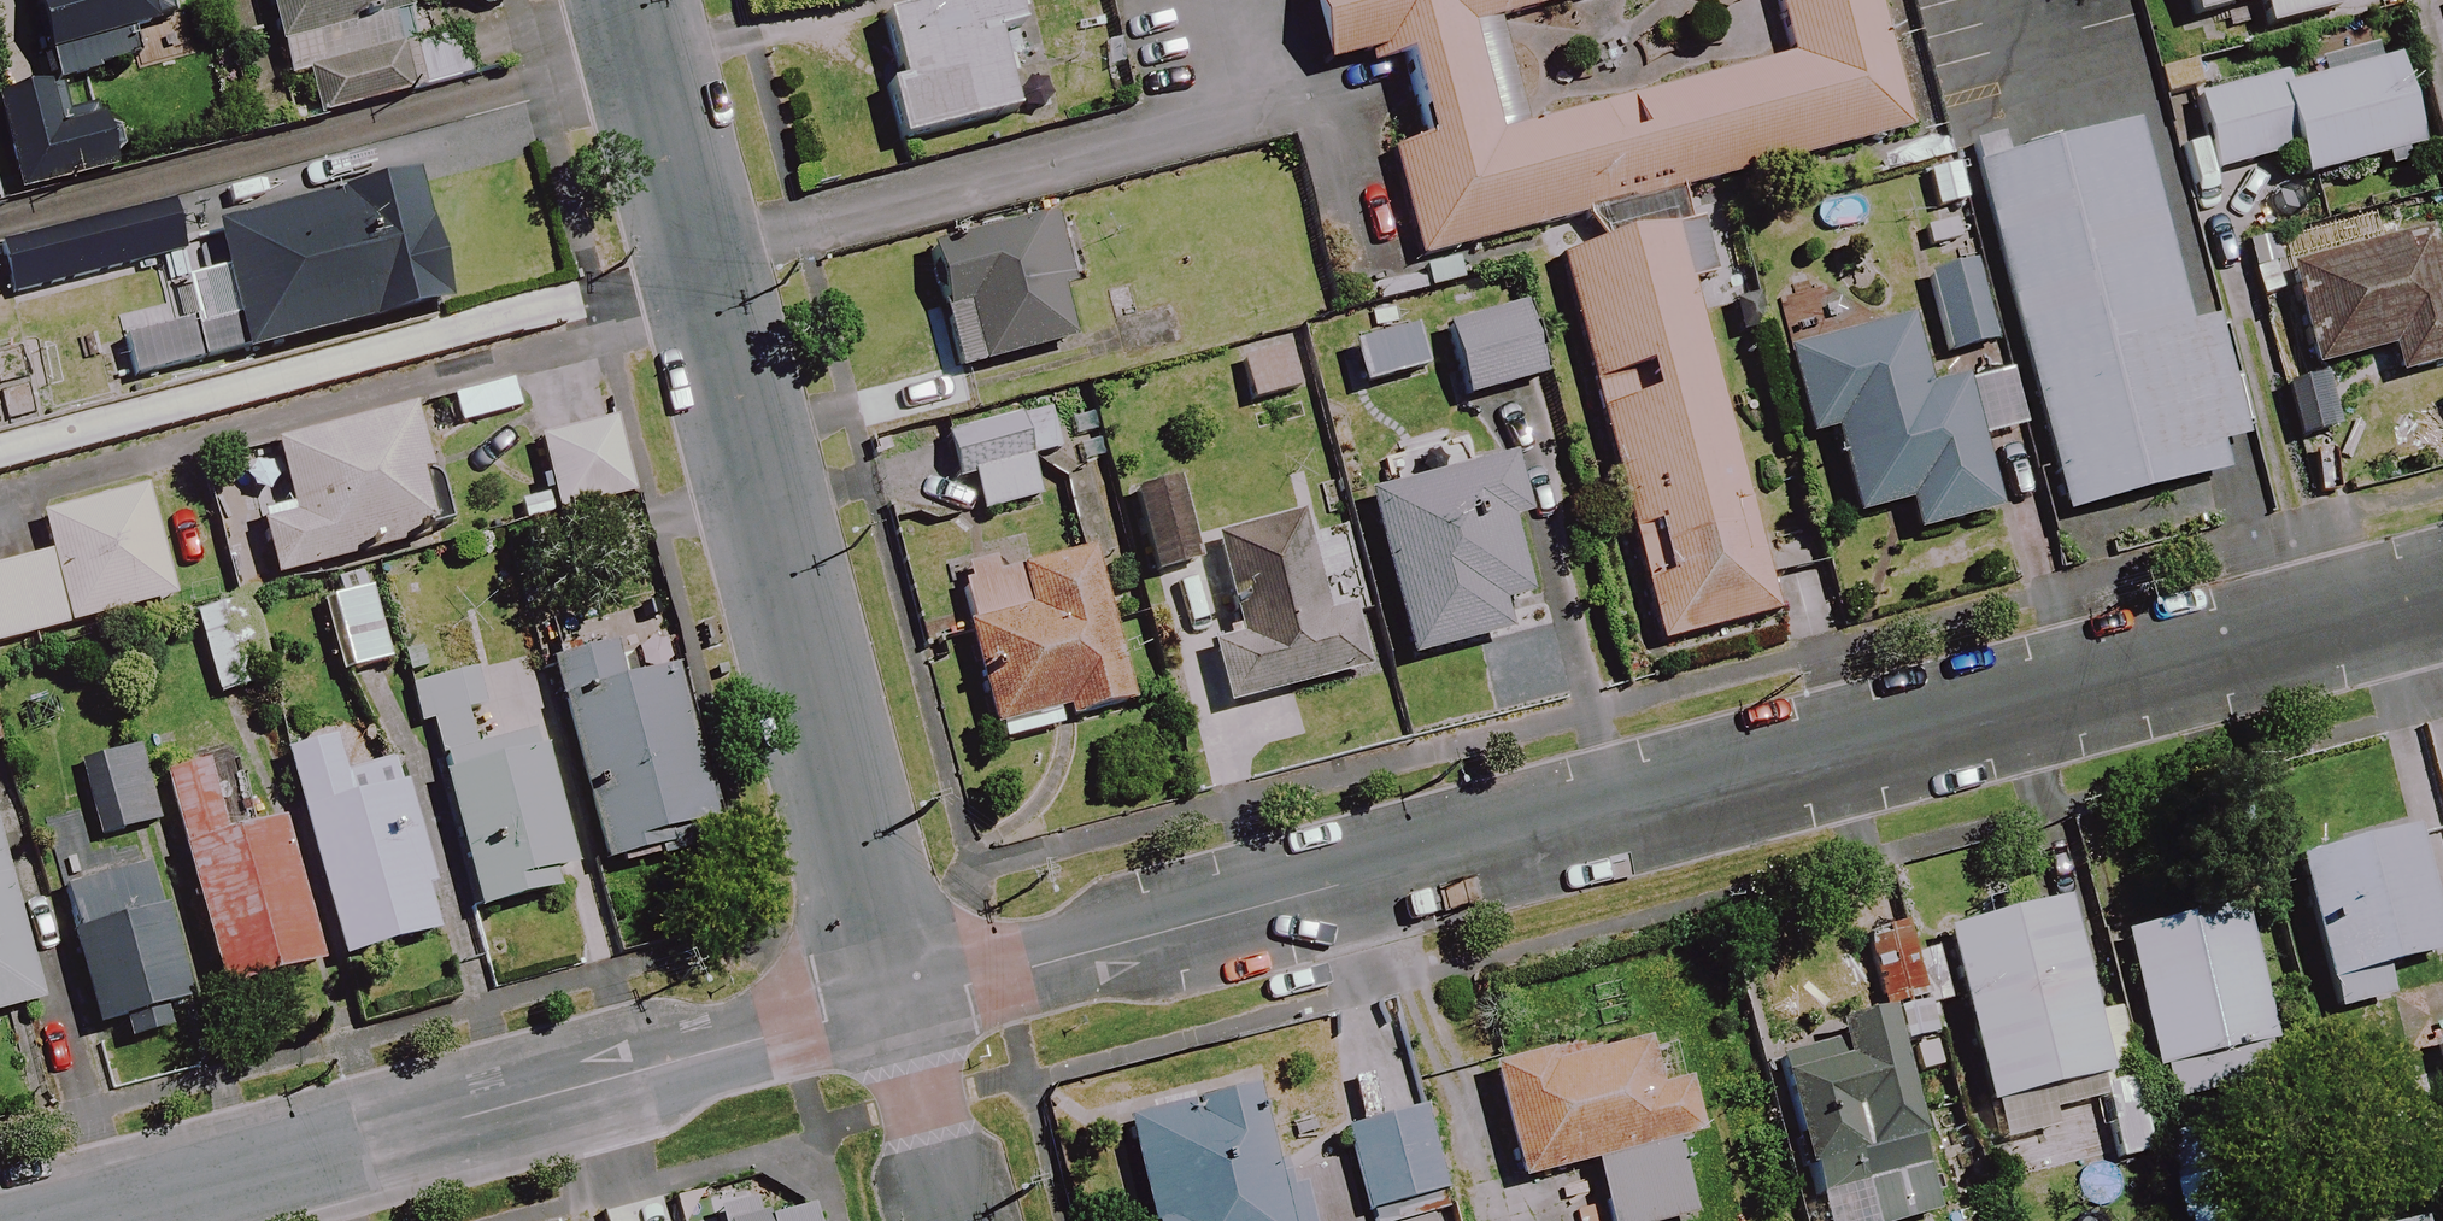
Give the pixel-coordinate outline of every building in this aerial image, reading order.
[(55,88),(0,103),(0,128),(20,201),(119,175),(93,78),(138,66),(130,36),(160,28),(153,0),(31,0),(55,88)] [(306,76),(320,125),(468,84),(455,35),(416,46),(409,17),(404,0),(265,0),(287,81),(306,76)] [(994,36),(1020,30),(1012,0),(974,0),(941,8),(884,23),(901,88),(882,93),(896,150),(1015,119),(994,36)] [(1914,132),(1879,0),(1775,0),(1790,60),(1505,134),(1478,32),(1600,0),(1310,0),(1328,66),(1398,48),(1424,142),(1387,152),(1418,265),(1914,132)] [(2190,22),(2252,7),(2259,33),(2290,26),(2358,9),(2356,0),(2185,0),(2190,22)] [(2295,86),(2291,71),(2191,96),(2211,177),(2293,157),(2300,185),(2423,155),(2400,61),(2295,86)] [(1974,162),(2060,518),(2217,480),(2210,453),(2240,446),(2213,334),(2183,342),(2130,124),(1974,162)] [(1957,167),(1921,176),(1934,229),(1970,220),(1957,167)] [(438,273),(416,185),(215,234),(246,360),(423,317),(414,279),(438,273)] [(170,206),(0,248),(0,257),(11,301),(183,258),(170,206)] [(917,254),(953,376),(1072,341),(1061,303),(1072,300),(1047,215),(917,254)] [(2422,226),(2282,265),(2313,375),(2330,371),(2386,355),(2394,383),(2442,369),(2442,299),(2422,226)] [(1995,347),(1970,261),(1922,275),(1947,361),(1995,347)] [(1523,312),(1447,331),(1465,405),(1542,386),(1523,312)] [(1911,540),(1996,517),(1976,444),(2022,431),(2007,374),(1933,395),(1913,321),(1784,356),(1807,441),(1829,435),(1853,523),(1903,509),(1911,540)] [(235,360),(226,323),(104,352),(113,389),(235,360)] [(1289,346),(1242,359),(1254,403),(1301,390),(1289,346)] [(445,536),(411,412),(274,450),(290,511),(258,520),(275,582),(445,536)] [(1047,414),(934,442),(948,496),(968,491),(975,521),(1037,505),(1026,463),(1057,455),(1047,414)] [(615,429),(539,445),(555,518),(631,502),(615,429)] [(1405,666),(1504,643),(1496,607),(1526,600),(1510,530),(1526,526),(1512,465),(1367,498),(1405,666)] [(1179,492),(1117,506),(1134,580),(1196,566),(1179,492)] [(144,493),(40,520),(50,559),(0,572),(0,650),(174,604),(144,493)] [(1216,545),(1239,638),(1210,645),(1226,711),(1368,676),(1352,611),(1324,617),(1301,524),(1216,545)] [(1091,549),(956,581),(995,745),(1131,713),(1091,549)] [(332,585),(336,606),(327,608),(343,680),(389,670),(373,598),(366,599),(361,578),(332,585)] [(264,688),(239,606),(192,620),(217,703),(264,688)] [(625,684),(614,642),(549,658),(603,872),(655,859),(652,850),(716,833),(675,672),(625,684)] [(534,741),(496,750),(478,670),(405,688),(416,735),(430,732),(438,765),(476,916),(572,892),(534,741)] [(340,780),(331,746),(284,758),(339,965),(439,938),(393,766),(340,780)] [(158,829),(141,750),(79,764),(96,842),(158,829)] [(227,841),(208,767),(163,779),(218,997),(318,972),(281,827),(227,841)] [(2319,986),(2441,960),(2422,870),(2438,867),(2431,834),(2293,863),(2319,986)] [(0,850),(0,1018),(41,1007),(0,850)] [(188,1009),(153,866),(61,888),(96,1032),(188,1009)] [(1945,934),(1981,1109),(2094,1085),(2111,1168),(2144,1161),(2114,1016),(2091,1021),(2067,908),(1945,934)] [(2259,954),(2249,910),(2119,938),(2157,1110),(2287,1082),(2259,954)] [(1900,1048),(1939,1039),(1931,1008),(1946,1004),(1932,950),(1866,966),(1879,1020),(1834,1031),(1838,1048),(1778,1063),(1812,1204),(1839,1197),(1844,1217),(1863,1212),(1866,1220),(1902,1220),(1939,1212),(1900,1048)] [(1674,1155),(1697,1150),(1683,1079),(1655,1084),(1647,1045),(1496,1075),(1518,1185),(1597,1170),(1607,1220),(1687,1220),(1674,1155)] [(2442,1097),(2442,1049),(2433,1051),(2442,1097)] [(1122,1128),(1146,1220),(1291,1220),(1257,1092),(1122,1128)] [(1421,1116),(1340,1141),(1365,1220),(1371,1220),(1446,1197),(1421,1116)]
